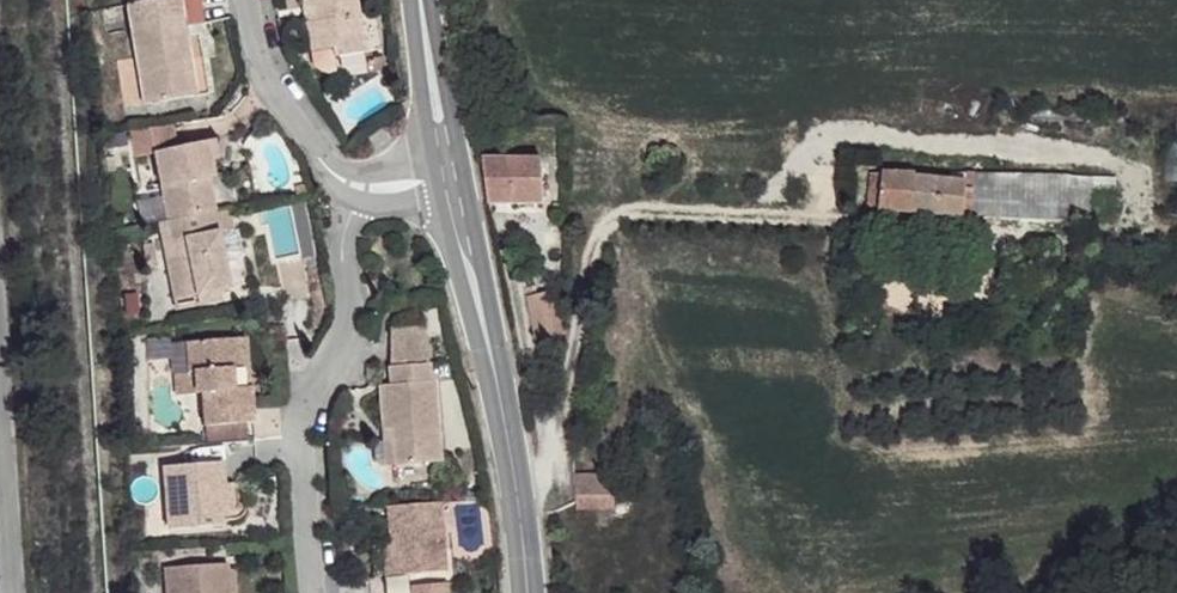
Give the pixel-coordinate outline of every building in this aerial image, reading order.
[(124,4),(143,103),(187,95),(181,61),(189,59),(183,24),(203,21),(199,0),(145,0),(124,4)] [(306,23),(315,21),(311,0),(302,0),(306,23)] [(315,21),(306,23),(312,53),(331,49),(334,58),(367,52),(358,0),(311,0),(315,21)] [(331,49),(312,53),(314,68),(329,76),(338,74),(334,58),(331,49)] [(189,59),(181,61),(187,95),(206,91),(200,58),(189,59)] [(379,127),(366,137),(373,146),(387,138),(379,127)] [(216,137),(206,139),(211,159),(221,157),(216,137)] [(156,148),(169,218),(214,209),(209,176),(214,175),(211,159),(206,139),(156,148)] [(482,159),(488,204),(542,203),(539,160),(482,159)] [(871,172),(868,209),(973,218),(976,172),(952,173),(950,180),(916,176),(917,172),(871,172)] [(976,172),(973,218),(1001,219),(1005,174),(976,172)] [(1005,174),(1001,219),(1068,223),(1071,175),(1005,174)] [(1071,175),(1068,223),(1091,225),(1094,177),(1071,175)] [(214,209),(169,218),(172,253),(163,254),(172,295),(218,287),(227,285),(219,229),(231,226),(227,207),(214,209)] [(169,218),(157,221),(163,254),(172,253),(169,218)] [(218,287),(172,295),(173,307),(218,298),(218,287)] [(526,294),(534,340),(567,334),(558,289),(526,294)] [(860,311),(860,321),(868,322),(868,311),(860,311)] [(389,382),(379,383),(380,428),(389,428),(392,463),(436,459),(432,380),(429,379),(428,361),(420,323),(392,323),(388,365),(389,382)] [(247,335),(237,336),(242,383),(252,383),(247,335)] [(237,336),(192,339),(192,367),(196,367),(199,389),(204,389),(207,422),(247,419),(257,418),(252,383),(242,383),(237,336)] [(178,391),(199,389),(196,367),(192,367),(177,368),(178,391)] [(207,422),(207,438),(248,436),(247,419),(207,422)] [(389,428),(380,428),(381,463),(392,463),(389,428)] [(219,461),(161,466),(164,527),(216,524),(216,499),(222,498),(219,461)] [(424,465),(394,465),(394,479),(424,478),(424,465)] [(577,475),(577,503),(614,503),(615,479),(599,480),(600,475),(577,475)] [(438,500),(384,504),(386,540),(391,572),(442,569),(438,500)] [(380,574),(391,572),(386,540),(376,541),(380,574)] [(162,567),(164,592),(217,592),(217,586),(224,585),(223,564),(162,567)] [(406,577),(386,578),(387,592),(407,592),(406,577)] [(410,592),(444,592),(444,582),(409,585),(410,592)]
